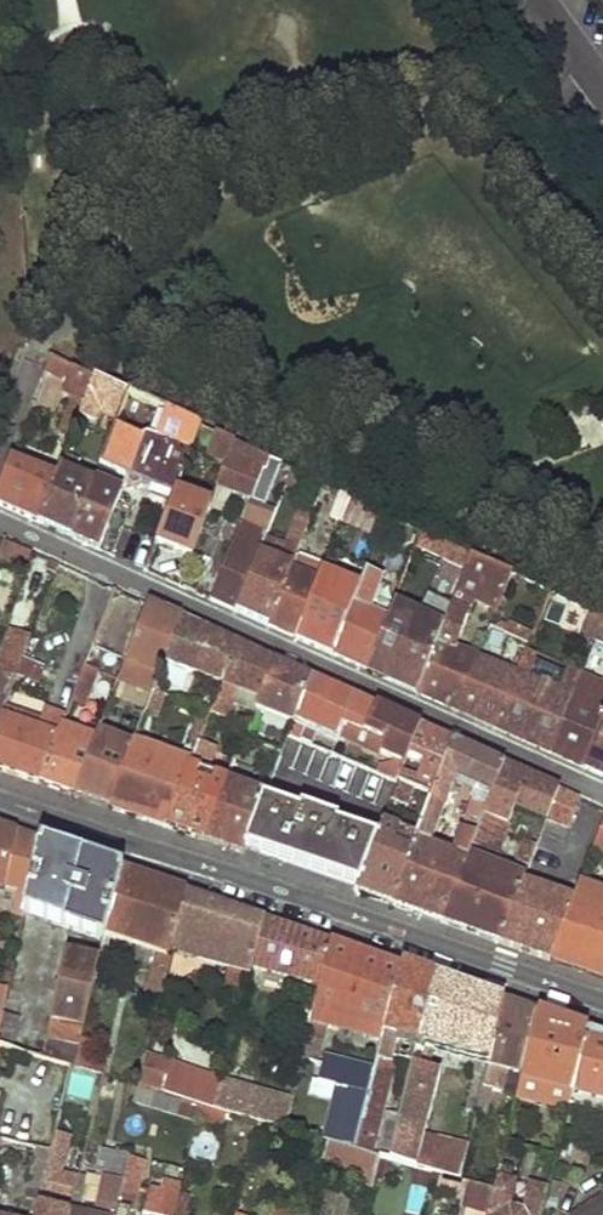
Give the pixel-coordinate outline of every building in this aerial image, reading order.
[(602,17),(602,0),(591,0),(602,17)] [(43,366),(41,371),(65,382),(70,369),(46,358),(43,366)] [(70,369),(65,382),(62,392),(74,397),(63,424),(75,430),(81,416),(95,378),(91,376),(89,378),(70,369)] [(95,378),(81,416),(87,419),(84,425),(92,428),(100,409),(118,417),(126,393),(95,378)] [(151,491),(173,499),(175,492),(200,427),(126,393),(118,417),(100,467),(126,476),(126,480),(128,483),(130,485),(133,486),(136,485),(139,482),(140,481),(152,485),(151,491)] [(63,424),(59,433),(72,439),(75,430),(63,424)] [(54,430),(40,460),(60,469),(61,466),(72,439),(59,433),(54,430)] [(212,434),(204,454),(225,463),(232,443),(212,434)] [(225,463),(216,488),(233,494),(249,501),(261,505),(277,464),(232,443),(225,463)] [(0,484),(0,506),(17,514),(40,524),(56,479),(9,460),(0,484)] [(56,479),(40,524),(55,531),(73,539),(94,481),(61,466),(60,469),(56,479)] [(311,480),(292,472),(284,491),(303,499),(304,494),(305,495),(311,480)] [(94,481),(73,539),(98,550),(120,494),(94,481)] [(233,494),(216,488),(209,505),(204,519),(222,526),(233,494)] [(173,499),(157,543),(189,556),(204,519),(209,505),(175,492),(173,499)] [(263,541),(235,612),(251,619),(267,626),(288,572),(315,500),(305,495),(304,494),(303,499),(294,523),(291,522),(280,547),(263,541)] [(341,495),(331,519),(338,523),(348,498),(341,495)] [(348,498),(338,523),(378,540),(386,516),(348,498)] [(275,510),(261,505),(249,501),(239,526),(246,529),(264,537),(275,510)] [(232,543),(210,601),(235,612),(263,541),(264,537),(246,529),(239,546),(232,543)] [(418,531),(412,547),(434,555),(440,542),(418,531)] [(2,538),(0,544),(0,568),(25,578),(35,553),(21,547),(2,538)] [(470,556),(456,592),(495,610),(508,574),(470,556)] [(51,561),(47,571),(55,575),(59,564),(51,561)] [(316,584),(296,639),(316,649),(335,657),(358,592),(328,579),(332,570),(322,566),(316,584)] [(288,572),(267,626),(282,633),(296,639),(316,584),(288,572)] [(364,577),(358,592),(372,598),(377,583),(364,577)] [(358,592),(335,657),(353,665),(368,671),(383,627),(386,622),(366,613),(372,598),(358,592)] [(165,612),(148,605),(119,679),(154,692),(181,620),(165,612)] [(434,651),(418,694),(446,707),(457,711),(475,662),(449,652),(453,640),(456,643),(467,617),(450,609),(434,651)] [(537,619),(521,612),(511,639),(527,646),(537,619)] [(181,620),(154,692),(163,696),(174,667),(211,681),(200,709),(210,713),(216,698),(221,685),(236,645),(210,633),(181,620)] [(383,627),(368,671),(393,683),(418,694),(434,651),(383,627)] [(30,639),(13,632),(0,663),(0,718),(30,639)] [(527,646),(511,639),(505,655),(520,665),(527,646)] [(236,645),(221,685),(236,690),(259,699),(273,662),(255,653),(236,645)] [(273,662),(259,699),(254,712),(294,727),(313,679),(295,671),(273,662)] [(495,669),(475,662),(457,711),(468,717),(477,721),(495,669)] [(83,708),(95,674),(82,669),(69,703),(83,708)] [(515,677),(495,669),(477,721),(488,726),(496,729),(515,677)] [(515,677),(496,729),(524,742),(552,755),(577,685),(569,682),(562,702),(517,674),(515,677)] [(552,755),(568,762),(584,769),(602,719),(602,686),(580,677),(577,685),(552,755)] [(119,679),(117,682),(109,703),(145,714),(154,692),(119,679)] [(313,679),(294,727),(290,736),(300,741),(305,724),(344,741),(345,739),(348,733),(382,748),(379,755),(385,757),(377,776),(397,786),(398,783),(419,727),(374,707),(335,689),(313,679)] [(221,685),(216,698),(230,704),(236,690),(221,685)] [(154,692),(145,714),(143,719),(139,730),(149,733),(163,696),(154,692)] [(216,698),(210,713),(225,719),(230,704),(216,698)] [(200,709),(186,746),(196,750),(198,744),(210,713),(200,709)] [(14,775),(38,784),(59,729),(61,724),(40,716),(33,732),(0,719),(0,770),(14,775)] [(94,744),(74,796),(93,803),(109,808),(133,747),(139,730),(143,719),(137,717),(128,739),(100,728),(94,744)] [(584,769),(602,778),(602,719),(584,769)] [(435,735),(419,727),(398,783),(413,789),(415,783),(424,788),(421,793),(433,797),(453,743),(435,735)] [(59,729),(38,784),(59,791),(74,796),(94,744),(59,729)] [(247,730),(243,740),(259,747),(263,737),(247,730)] [(382,748),(348,733),(345,739),(379,755),(382,748)] [(243,740),(236,761),(252,767),(259,747),(243,740)] [(416,839),(391,906),(417,916),(442,924),(468,860),(473,846),(488,808),(472,801),(452,853),(430,844),(452,786),(456,775),(495,791),(505,766),(476,753),(453,743),(433,797),(426,815),(416,839)] [(189,767),(165,828),(188,836),(204,841),(227,781),(208,774),(216,751),(198,744),(196,750),(189,767)] [(133,747),(109,808),(139,819),(165,828),(189,767),(133,747)] [(505,766),(495,791),(488,808),(473,846),(498,857),(517,809),(534,817),(518,863),(529,868),(547,820),(559,791),(528,777),(505,766)] [(495,791),(456,775),(452,786),(472,795),(469,800),(472,801),(488,808),(495,791)] [(227,781),(204,841),(224,848),(242,854),(245,846),(264,799),(266,795),(227,781)] [(397,786),(390,802),(406,807),(413,789),(398,783),(397,786)] [(559,791),(547,820),(569,828),(580,801),(569,796),(559,791)] [(421,793),(414,810),(426,815),(433,797),(421,793)] [(264,799),(245,846),(357,888),(376,839),(338,826),(340,820),(305,807),(301,813),(264,799)] [(579,823),(590,827),(587,835),(597,839),(602,823),(602,811),(588,804),(579,823)] [(597,839),(592,851),(602,855),(602,823),(597,839)] [(376,839),(357,888),(355,892),(355,894),(373,900),(391,906),(416,839),(382,825),(376,839)] [(5,887),(16,836),(0,831),(0,887),(5,887)] [(16,836),(5,887),(19,890),(14,916),(22,918),(23,916),(39,844),(27,840),(16,836)] [(39,844),(23,916),(101,943),(119,872),(77,858),(39,844)] [(468,860),(442,924),(473,935),(500,944),(524,882),(468,860)] [(119,872),(101,943),(96,964),(92,979),(102,981),(113,938),(155,949),(143,996),(159,999),(170,953),(185,895),(147,882),(119,872)] [(524,882),(500,944),(527,954),(550,962),(571,907),(529,891),(534,877),(526,875),(524,882)] [(550,962),(583,973),(602,980),(602,895),(579,886),(571,907),(550,962)] [(221,908),(185,895),(170,953),(235,972),(230,993),(244,996),(251,968),(263,923),(221,908)] [(263,923),(251,968),(320,986),(330,945),(292,932),(263,923)] [(330,945),(320,986),(301,1059),(314,1063),(326,1019),(369,1031),(368,1036),(382,1041),(401,970),(365,958),(330,945)] [(67,956),(41,1061),(69,1069),(77,1040),(92,979),(96,964),(67,956)] [(415,975),(401,970),(382,1041),(374,1070),(354,1145),(365,1148),(373,1143),(399,1039),(417,1044),(432,981),(415,975)] [(432,981),(417,1044),(399,1119),(391,1149),(389,1161),(459,1181),(467,1148),(437,1140),(434,1151),(419,1147),(438,1073),(418,1069),(420,1060),(427,1062),(430,1049),(438,1051),(446,1047),(462,1051),(462,1056),(477,1060),(464,1112),(475,1115),(476,1110),(501,1005),(463,992),(432,981)] [(501,1005),(476,1110),(485,1113),(491,1092),(500,1094),(506,1072),(521,1076),(535,1017),(516,1010),(501,1005)] [(0,1015),(0,1049),(6,1051),(8,1051),(16,1019),(0,1015)] [(535,1017),(521,1076),(505,1141),(520,1145),(530,1105),(564,1114),(568,1096),(584,1034),(558,1025),(535,1017)] [(568,1096),(602,1104),(602,1040),(584,1034),(568,1096)] [(77,1040),(69,1069),(104,1079),(107,1067),(92,1063),(96,1045),(77,1040)] [(137,1088),(155,1094),(201,1107),(214,1111),(222,1080),(222,1079),(144,1056),(137,1088)] [(325,1057),(319,1083),(338,1088),(326,1143),(353,1151),(354,1145),(374,1070),(325,1057)] [(222,1080),(214,1111),(227,1114),(282,1130),(291,1099),(222,1080)] [(201,1107),(155,1094),(151,1109),(197,1122),(198,1119),(201,1107)] [(214,1111),(201,1107),(198,1119),(225,1127),(227,1114),(214,1111)] [(22,1123),(16,1145),(37,1150),(50,1153),(59,1113),(43,1108),(39,1127),(22,1123)] [(49,1212),(72,1116),(59,1113),(50,1153),(41,1191),(35,1214),(62,1214),(49,1212)] [(385,1116),(378,1146),(391,1149),(399,1119),(385,1116)] [(353,1151),(326,1143),(319,1171),(374,1185),(381,1159),(353,1151)] [(127,1157),(127,1155),(102,1149),(95,1179),(88,1177),(87,1181),(77,1178),(68,1214),(114,1214),(127,1157)] [(37,1150),(28,1188),(41,1191),(50,1153),(37,1150)] [(114,1214),(128,1214),(129,1213),(132,1214),(144,1161),(127,1157),(114,1214)] [(486,1214),(539,1214),(545,1191),(528,1186),(521,1212),(506,1208),(511,1183),(505,1181),(508,1169),(498,1167),(492,1191),(486,1214)] [(142,1214),(173,1214),(178,1198),(180,1187),(163,1183),(161,1195),(148,1191),(142,1214)] [(467,1183),(459,1214),(486,1214),(492,1191),(467,1183)] [(571,1214),(602,1214),(602,1196),(571,1214)] [(192,1201),(178,1198),(173,1214),(189,1214),(192,1201)] [(289,1211),(274,1206),(272,1214),(288,1214),(289,1211)]
